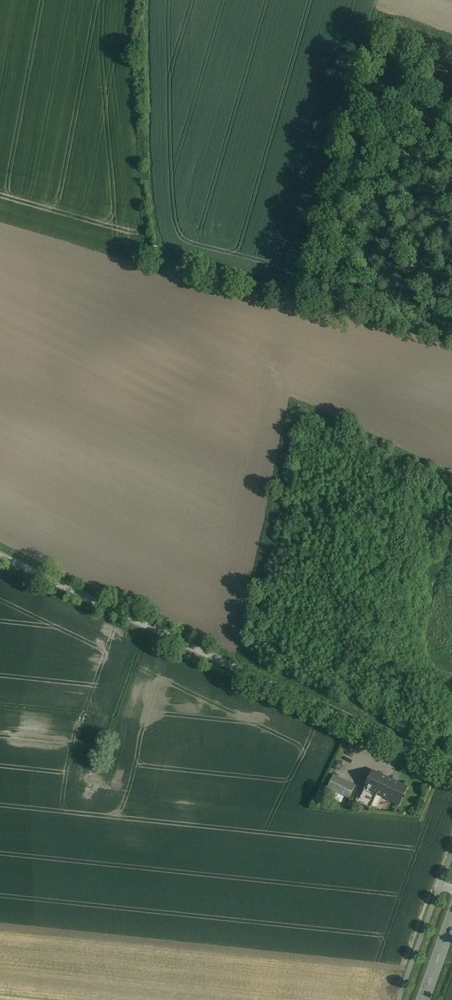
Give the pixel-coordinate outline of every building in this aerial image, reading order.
[(407,787),(374,771),(366,788),(378,794),(399,804),(407,787)] [(355,786),(333,776),(328,788),(350,798),(355,786)] [(378,794),(366,788),(359,803),(371,808),(378,794)]
